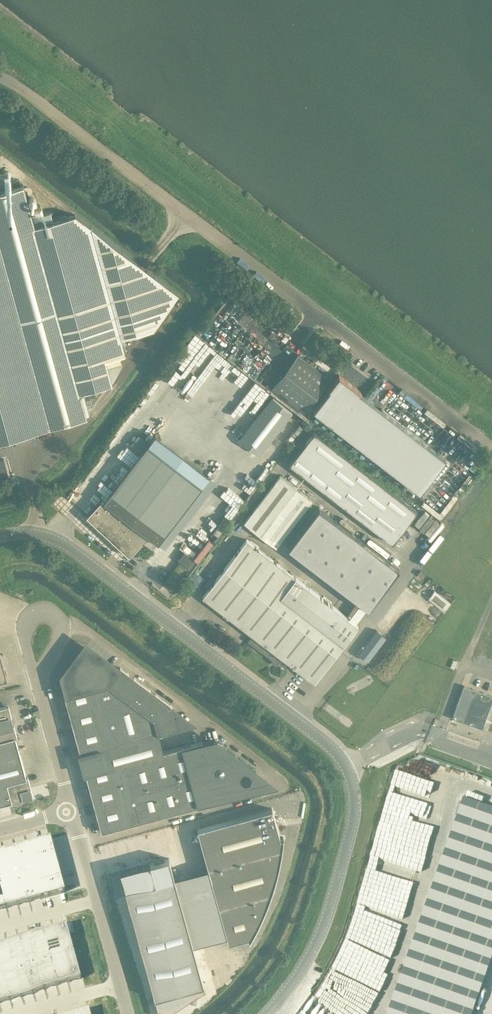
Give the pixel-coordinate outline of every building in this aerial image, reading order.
[(87,416),(80,391),(112,382),(121,366),(118,356),(125,354),(120,338),(153,329),(178,296),(75,214),(66,216),(52,220),(50,211),(32,216),(23,184),(0,191),(0,439),(87,416)] [(297,354),(271,388),(303,413),(329,379),(297,354)] [(362,392),(340,375),(330,388),(331,389),(314,410),(420,492),(446,458),(362,393),(362,392)] [(273,397),(240,440),(259,455),(292,412),(273,397)] [(102,499),(87,516),(129,555),(148,535),(158,542),(222,458),(167,418),(104,501),(102,499)] [(417,511),(314,432),(289,464),(392,543),(417,511)] [(0,459),(0,483),(9,480),(4,458),(0,459)] [(312,500),(280,475),(244,523),(276,547),(312,500)] [(319,507),(288,547),(368,609),(399,568),(319,507)] [(289,662),(314,682),(339,650),(358,625),(246,539),(203,597),(252,634),(247,641),(284,669),(289,662)] [(180,558),(191,568),(198,560),(188,550),(180,558)] [(443,604),(447,600),(438,591),(434,596),(443,604)] [(376,630),(358,654),(368,661),(386,637),(376,630)] [(68,686),(69,695),(64,696),(85,773),(102,832),(218,800),(217,796),(248,787),(256,768),(219,741),(203,746),(202,741),(106,767),(101,749),(168,731),(167,728),(177,725),(172,706),(120,667),(117,671),(85,647),(76,660),(71,668),(68,676),(68,686)] [(452,718),(478,727),(482,729),(484,724),(491,701),(491,696),(463,685),(463,686),(452,718)] [(19,750),(7,706),(0,708),(0,756),(19,750)] [(30,791),(19,750),(0,756),(0,803),(28,796),(30,791)] [(425,792),(426,779),(414,777),(413,791),(425,792)] [(491,981),(491,808),(461,798),(397,1013),(482,1013),(491,981)] [(249,939),(249,940),(249,941),(251,937),(253,933),(257,926),(260,921),(263,913),(265,909),(266,906),(269,900),(271,894),(273,888),(274,883),(276,877),(277,873),(279,867),(280,861),(281,855),(282,851),(282,847),(283,841),(284,837),(283,837),(283,838),(280,838),(272,809),(197,829),(229,943),(247,938),(249,939)] [(64,893),(50,839),(0,853),(0,911),(64,893)] [(174,857),(126,870),(155,976),(203,962),(174,857)] [(404,897),(406,885),(384,881),(383,888),(378,887),(376,897),(397,901),(398,896),(404,897)] [(65,926),(54,929),(61,956),(73,953),(65,926)] [(54,929),(42,933),(49,959),(61,956),(54,929)] [(42,933),(31,936),(38,963),(49,959),(42,933)] [(31,936),(19,939),(26,966),(38,963),(31,936)] [(19,939),(7,942),(14,969),(26,966),(19,939)] [(0,944),(0,962),(3,972),(14,969),(7,942),(0,944)] [(73,953),(61,956),(68,983),(80,980),(73,953)] [(61,956),(49,959),(57,986),(68,983),(61,956)] [(49,959),(38,963),(45,989),(57,986),(49,959)] [(38,963),(26,966),(33,993),(45,989),(38,963)] [(26,966),(14,969),(22,996),(33,993),(26,966)] [(14,969),(3,972),(10,999),(22,996),(14,969)] [(0,973),(0,1002),(10,999),(3,972),(0,973)]
